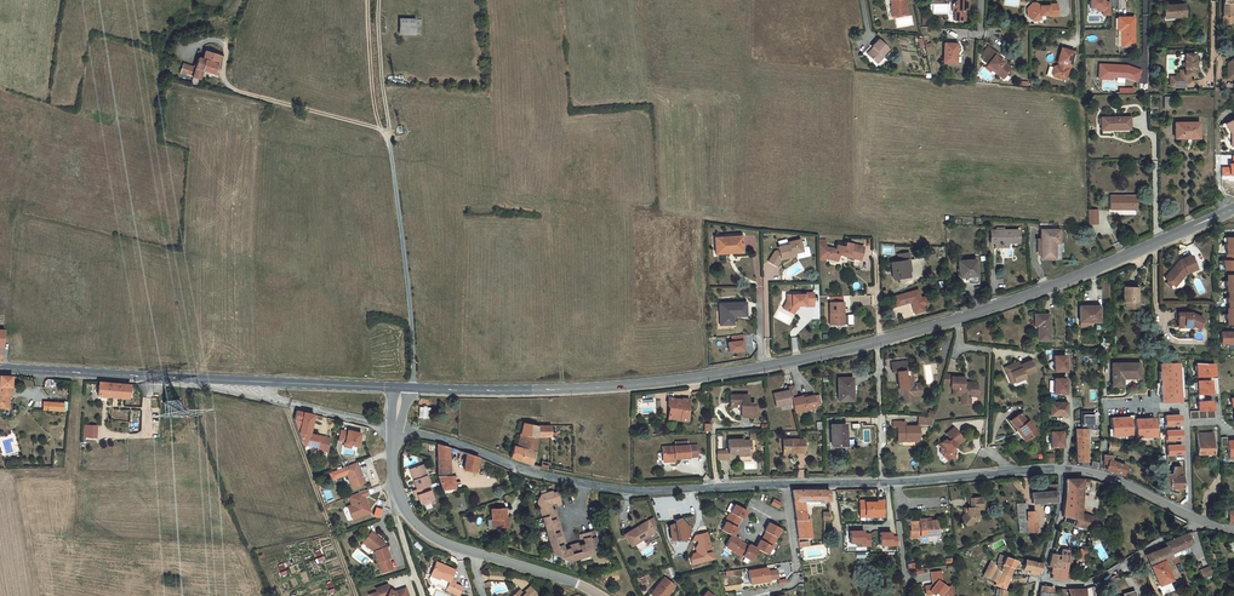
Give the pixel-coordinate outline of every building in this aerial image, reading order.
[(893,6),(894,4),(897,8),(898,14),(897,14),(899,25),(912,23),(908,3),(906,0),(889,0),(888,1),(893,6)] [(952,8),(962,9),(959,11),(959,16),(962,18),(959,21),(959,29),(969,29),(970,18),(972,16),(972,11),(977,7),(970,0),(952,0),(952,8)] [(1093,8),(1100,8),(1100,11),(1104,11),(1105,16),(1110,16),(1110,2),(1106,2),(1106,0),(1092,0),(1093,8)] [(1223,27),(1227,27),(1227,25),(1233,24),(1233,0),(1224,0),(1223,27)] [(1186,4),(1166,5),(1167,20),(1176,19),(1176,17),(1187,16),(1186,4)] [(1045,15),(1041,11),(1038,15),(1038,17),(1032,17),(1032,22),(1036,26),(1036,28),(1045,28),(1045,24),(1054,24),(1054,25),(1062,25),(1061,12),(1053,13),(1053,14),(1045,15)] [(1122,19),(1118,19),(1119,31),(1122,31),(1122,48),(1135,48),(1134,19),(1122,19)] [(420,34),(405,33),(404,47),(411,48),(413,46),(419,47),(420,34)] [(922,37),(916,38),(918,49),(924,48),(922,37)] [(877,55),(878,56),(880,57),(873,63),(882,72),(889,65),(887,64),(893,58),(883,49),(877,55)] [(961,73),(963,54),(949,53),(948,72),(961,73)] [(1196,54),(1186,54),(1186,61),(1186,68),(1187,68),(1187,70),(1182,71),(1182,77),(1172,77),(1172,87),(1186,87),(1192,81),(1192,75),(1196,75),(1196,68),(1197,68),(1197,61),(1196,61),(1196,54)] [(1001,62),(993,56),(986,64),(990,67),(988,70),(992,73),(992,74),(1001,81),(1000,82),(1008,88),(1015,80),(1004,72),(1006,70),(1003,68),(999,65),(1001,62)] [(1066,57),(1062,72),(1064,73),(1063,75),(1061,75),(1058,77),(1056,83),(1058,87),(1071,90),(1074,78),(1071,77),(1071,75),(1075,75),(1079,60),(1066,57)] [(1128,78),(1138,81),(1142,70),(1128,65),(1100,64),(1100,79),(1113,79),(1113,77),(1128,78)] [(200,87),(213,92),(219,75),(204,70),(202,76),(198,75),(195,83),(181,78),(177,88),(190,92),(190,93),(197,96),(200,87)] [(1016,78),(1006,70),(1004,72),(1015,80),(1016,78)] [(1131,118),(1103,118),(1104,131),(1131,130),(1131,118)] [(1201,124),(1177,124),(1177,140),(1191,139),(1191,137),(1201,136),(1201,124)] [(1233,156),(1233,164),(1231,164),(1231,167),(1223,167),(1223,175),(1232,175),(1232,176),(1233,176),(1233,156)] [(1114,218),(1119,218),(1119,213),(1126,213),(1125,217),(1140,217),(1140,203),(1114,203),(1114,218)] [(1102,219),(1093,219),(1094,233),(1103,232),(1102,219)] [(995,250),(999,250),(1004,250),(1003,251),(1006,251),(1005,250),(1010,250),(1010,249),(1012,249),(1012,250),(1023,250),(1022,237),(995,237),(995,250)] [(1063,238),(1045,238),(1046,266),(1059,266),(1059,251),(1063,251),(1063,238)] [(779,249),(777,249),(778,252),(774,253),(769,264),(777,268),(781,262),(797,258),(796,255),(803,253),(800,241),(787,244),(786,241),(777,243),(779,249)] [(739,242),(714,243),(715,259),(739,257),(739,242)] [(826,243),(819,243),(820,256),(827,256),(830,257),(831,249),(826,247),(826,243)] [(865,248),(846,243),(845,247),(838,246),(837,250),(831,249),(830,257),(829,259),(839,262),(841,255),(856,260),(857,256),(863,257),(865,248)] [(908,261),(909,271),(913,271),(911,261),(910,254),(899,255),(900,262),(908,261)] [(900,262),(892,263),(894,280),(900,279),(910,278),(909,271),(908,261),(900,262)] [(1183,266),(1167,285),(1170,287),(1175,291),(1183,282),(1185,284),(1189,279),(1199,275),(1193,262),(1183,266)] [(979,267),(962,268),(963,284),(980,283),(979,267)] [(1183,282),(1175,291),(1177,293),(1185,284),(1183,282)] [(1127,292),(1127,313),(1141,312),(1141,292),(1127,292)] [(815,294),(802,294),(803,296),(793,297),(793,299),(788,300),(789,303),(785,311),(796,316),(799,310),(798,309),(798,307),(807,307),(807,306),(816,305),(815,294)] [(917,320),(926,317),(925,311),(923,304),(920,296),(896,303),(898,312),(913,308),(914,310),(915,310),(916,313),(915,313),(917,320)] [(845,301),(831,301),(832,324),(845,324),(845,314),(845,301)] [(747,302),(721,302),(721,328),(734,327),(734,319),(748,319),(747,302)] [(1090,311),(1083,311),(1083,327),(1102,327),(1103,312),(1090,312),(1090,311)] [(1193,320),(1180,320),(1180,330),(1186,330),(1186,332),(1192,332),(1201,336),(1206,325),(1193,320)] [(1054,321),(1039,321),(1039,332),(1043,332),(1043,346),(1054,346),(1054,321)] [(731,336),(732,342),(730,342),(731,352),(745,351),(744,341),(743,335),(731,336)] [(1233,348),(1233,338),(1233,337),(1231,337),(1228,337),(1228,338),(1223,338),(1223,349),(1229,349),(1229,351),(1233,351),(1233,349),(1233,348)] [(1064,376),(1063,367),(1065,367),(1065,361),(1053,361),(1054,376),(1064,376)] [(912,362),(897,363),(898,373),(903,373),(904,389),(907,389),(907,397),(907,403),(916,403),(916,397),(923,396),(923,388),(915,387),(915,372),(913,372),(912,362)] [(1180,365),(1162,366),(1163,404),(1181,403),(1181,399),(1180,369),(1180,365)] [(1216,377),(1216,365),(1198,365),(1199,378),(1216,377)] [(1016,373),(1008,376),(1009,380),(1013,379),(1017,388),(1027,384),(1026,382),(1037,377),(1032,367),(1022,372),(1020,368),(1015,370),(1016,373)] [(1140,368),(1113,368),(1113,390),(1123,390),(1123,380),(1127,380),(1128,383),(1140,383),(1140,368)] [(917,371),(915,372),(915,387),(923,388),(923,384),(918,384),(917,371)] [(3,377),(0,395),(0,409),(8,410),(10,396),(11,387),(13,388),(14,378),(3,377)] [(858,379),(843,380),(846,405),(861,403),(858,379)] [(964,382),(947,381),(945,390),(953,391),(952,396),(955,396),(954,404),(963,405),(962,409),(964,410),(969,411),(971,409),(971,405),(976,406),(976,400),(978,400),(978,391),(967,390),(967,393),(964,393),(964,390),(964,382)] [(1191,412),(1191,420),(1216,420),(1216,411),(1214,411),(1213,402),(1205,402),(1205,395),(1213,395),(1213,381),(1199,382),(1200,412),(1191,412)] [(131,385),(102,382),(101,396),(130,398),(131,385)] [(1064,399),(1064,390),(1066,390),(1066,384),(1054,384),(1054,399),(1064,399)] [(790,398),(775,401),(777,414),(794,411),(796,418),(818,413),(822,411),(820,401),(815,402),(799,405),(796,393),(789,394),(790,398)] [(750,401),(732,402),(732,412),(737,412),(743,412),(744,425),(758,424),(757,411),(751,411),(750,401)] [(64,404),(49,403),(48,410),(63,411),(64,404)] [(417,406),(417,418),(429,418),(429,406),(417,406)] [(690,420),(690,406),(684,406),(684,407),(674,407),(674,406),(670,406),(670,427),(677,427),(677,423),(683,423),(682,427),(690,428),(691,428),(691,420),(690,420)] [(1067,408),(1057,408),(1057,420),(1067,420),(1067,408)] [(1095,430),(1095,412),(1082,412),(1082,420),(1083,420),(1083,430),(1089,430),(1095,430)] [(1183,440),(1183,431),(1177,431),(1176,425),(1183,425),(1183,416),(1168,416),(1168,425),(1167,425),(1168,431),(1169,431),(1169,440),(1168,440),(1168,446),(1169,446),(1169,455),(1169,462),(1178,462),(1177,455),(1184,455),(1184,446),(1177,446),(1177,440),(1183,440)] [(936,425),(937,419),(931,419),(922,418),(922,426),(935,427),(936,425)] [(429,419),(418,419),(418,429),(428,429),(429,419)] [(1012,426),(1019,436),(1021,435),(1028,446),(1038,440),(1029,427),(1028,427),(1022,419),(1012,426)] [(1132,419),(1113,420),(1113,430),(1114,437),(1126,437),(1133,436),(1132,419)] [(1158,437),(1157,420),(1138,420),(1139,438),(1154,438),(1158,437)] [(307,424),(295,422),(293,431),(302,454),(317,457),(317,460),(327,462),(330,448),(309,444),(312,426),(307,424)] [(910,424),(897,424),(897,430),(902,430),(902,440),(909,440),(909,442),(922,442),(923,429),(910,429),(910,424)] [(96,426),(88,425),(87,437),(95,437),(96,426)] [(1083,430),(1077,429),(1077,440),(1077,462),(1089,462),(1089,430),(1083,430)] [(948,443),(943,446),(945,449),(942,451),(941,457),(945,457),(945,458),(948,464),(949,463),(952,465),(956,461),(959,464),(959,455),(955,451),(958,449),(959,450),(967,444),(957,432),(949,438),(953,443),(950,445),(948,443)] [(551,447),(550,436),(523,433),(518,456),(513,455),(511,466),(530,473),(537,446),(551,447)] [(849,433),(837,433),(837,454),(848,453),(848,447),(850,447),(849,433)] [(1062,433),(1051,433),(1050,448),(1062,448),(1062,433)] [(1026,447),(1028,446),(1021,435),(1019,436),(1026,447)] [(346,442),(339,441),(337,451),(343,452),(343,454),(349,456),(356,457),(359,444),(350,442),(350,443),(346,442)] [(1115,443),(1111,442),(1109,455),(1105,455),(1105,464),(1108,464),(1106,470),(1108,471),(1124,474),(1127,466),(1112,461),(1113,455),(1114,450),(1118,451),(1120,444),(1115,443)] [(1228,446),(1227,442),(1221,443),(1221,452),(1228,452),(1229,461),(1233,461),(1233,446),(1228,446)] [(1198,443),(1199,460),(1214,460),(1214,443),(1198,443)] [(785,448),(785,460),(795,459),(796,461),(808,460),(807,447),(785,448)] [(733,462),(720,461),(720,471),(734,471),(734,465),(746,464),(746,467),(753,466),(753,450),(744,451),(744,449),(733,449),(733,462)] [(675,453),(662,453),(662,466),(689,465),(689,464),(697,464),(697,452),(688,453),(675,453)] [(435,453),(435,487),(438,497),(439,500),(452,498),(450,485),(448,484),(447,466),(447,458),(435,453)] [(1054,454),(1045,453),(1046,462),(1054,462),(1054,454)] [(479,467),(466,463),(464,480),(476,482),(479,467)] [(553,478),(552,470),(543,469),(541,475),(553,478)] [(1164,480),(1161,480),(1161,490),(1169,493),(1169,495),(1178,498),(1180,494),(1182,494),(1182,490),(1184,490),(1184,483),(1181,483),(1181,482),(1180,482),(1180,472),(1173,473),(1170,480),(1164,480)] [(356,475),(343,480),(345,487),(350,500),(363,496),(356,475)] [(428,500),(420,476),(411,479),(414,489),(410,490),(415,504),(428,500)] [(1087,487),(1088,481),(1063,478),(1063,496),(1063,499),(1061,512),(1060,516),(1063,516),(1070,518),(1076,521),(1074,526),(1091,533),(1093,526),(1097,528),(1099,518),(1079,510),(1082,486),(1087,487)] [(343,480),(328,485),(331,492),(345,487),(343,480)] [(1046,492),(1032,493),(1033,504),(1057,504),(1057,497),(1057,492),(1058,492),(1058,485),(1046,485),(1046,492)] [(832,489),(794,490),(799,538),(812,537),(811,517),(807,517),(805,501),(832,499),(832,489)] [(777,508),(780,502),(772,498),(769,504),(777,508)] [(431,511),(428,500),(415,504),(414,504),(418,515),(431,511)] [(551,502),(550,501),(538,505),(535,512),(551,564),(566,572),(587,566),(595,551),(592,541),(577,545),(579,551),(583,550),(583,555),(581,557),(580,556),(578,556),(577,554),(567,557),(567,559),(564,562),(561,560),(563,559),(562,556),(564,555),(561,544),(558,546),(553,529),(556,528),(553,518),(549,519),(548,514),(553,512),(554,515),(559,513),(555,501),(551,502)] [(885,517),(884,502),(873,502),(873,501),(861,501),(861,511),(866,511),(867,515),(878,515),(878,517),(885,517)] [(967,528),(967,531),(972,531),(975,526),(975,523),(978,520),(978,514),(983,514),(982,502),(970,503),(970,512),(968,512),(968,518),(965,518),(962,523),(963,525),(967,528)] [(364,503),(346,509),(350,522),(346,523),(349,532),(364,527),(363,524),(367,523),(362,510),(366,508),(364,503)] [(1020,533),(1037,533),(1037,522),(1028,522),(1028,511),(1028,504),(1028,503),(1019,503),(1019,521),(1020,521),(1020,533)] [(774,510),(772,515),(778,518),(781,514),(774,510)] [(1028,522),(1037,522),(1037,511),(1028,511),(1028,522)] [(726,531),(721,539),(731,545),(732,546),(737,537),(736,536),(740,528),(742,529),(746,520),(735,514),(731,522),(730,522),(725,531),(726,531)] [(1076,521),(1063,516),(1062,521),(1074,525),(1076,521)] [(377,517),(374,529),(380,531),(383,519),(377,517)] [(501,518),(487,520),(488,530),(490,529),(491,538),(498,537),(503,537),(504,537),(504,528),(502,528),(501,518)] [(926,519),(920,520),(920,522),(911,522),(912,538),(925,537),(925,533),(938,533),(938,523),(928,524),(928,521),(926,521),(926,519)] [(678,528),(678,529),(675,530),(675,533),(671,535),(672,548),(685,551),(691,539),(683,529),(682,530),(681,528),(679,528),(678,528)] [(655,542),(648,531),(625,544),(632,555),(643,549),(647,555),(660,547),(656,541),(655,542)] [(866,531),(852,532),(853,543),(863,543),(864,547),(872,546),(872,534),(866,534),(866,531)] [(760,550),(755,558),(766,564),(771,556),(776,547),(780,539),(769,533),(764,541),(766,542),(761,550),(760,550)] [(892,534),(881,534),(881,546),(899,546),(898,538),(892,538),(892,534)] [(1170,550),(1172,553),(1176,566),(1183,563),(1182,559),(1194,554),(1189,541),(1170,550)] [(1199,544),(1193,546),(1196,552),(1202,550),(1199,544)] [(732,546),(731,545),(725,556),(733,560),(732,561),(742,566),(742,565),(750,570),(756,559),(755,558),(748,554),(747,556),(739,551),(739,550),(732,546)] [(374,552),(369,547),(364,553),(374,563),(373,564),(380,585),(391,582),(387,571),(389,570),(385,559),(384,560),(383,558),(385,556),(377,549),(374,552)] [(1088,549),(1081,547),(1079,558),(1086,559),(1088,549)] [(1070,555),(1071,551),(1063,549),(1061,555),(1053,553),(1051,558),(1051,561),(1051,565),(1052,565),(1055,566),(1059,568),(1061,560),(1068,563),(1070,555)] [(374,563),(364,553),(363,554),(373,564),(374,563)] [(1150,564),(1155,575),(1167,570),(1176,566),(1172,553),(1150,564)] [(1059,568),(1055,566),(1054,573),(1055,573),(1055,579),(1068,583),(1068,580),(1071,580),(1075,556),(1070,555),(1068,563),(1061,560),(1059,568)] [(1003,557),(998,569),(997,571),(1012,576),(1015,569),(1018,562),(1003,557)] [(1043,565),(1035,563),(1027,560),(1025,569),(1033,571),(1032,574),(1036,575),(1040,576),(1043,565)] [(997,571),(998,569),(992,562),(985,576),(998,583),(997,586),(1007,588),(1012,576),(997,571)] [(1176,566),(1179,573),(1186,570),(1183,563),(1176,566)] [(1167,570),(1155,575),(1162,593),(1175,588),(1167,570)] [(926,592),(930,592),(935,595),(936,593),(940,595),(953,595),(952,587),(948,588),(943,584),(942,572),(932,573),(934,584),(935,586),(934,588),(932,586),(926,587),(926,592)] [(434,574),(428,588),(430,595),(434,595),(435,595),(436,595),(452,595),(450,595),(452,592),(448,591),(451,581),(434,574)] [(1216,575),(1204,579),(1207,588),(1218,584),(1216,575)] [(768,581),(767,577),(749,580),(751,593),(757,592),(756,589),(761,588),(761,591),(769,590),(769,589),(768,581)] [(777,580),(768,581),(769,589),(778,588),(777,580)]
